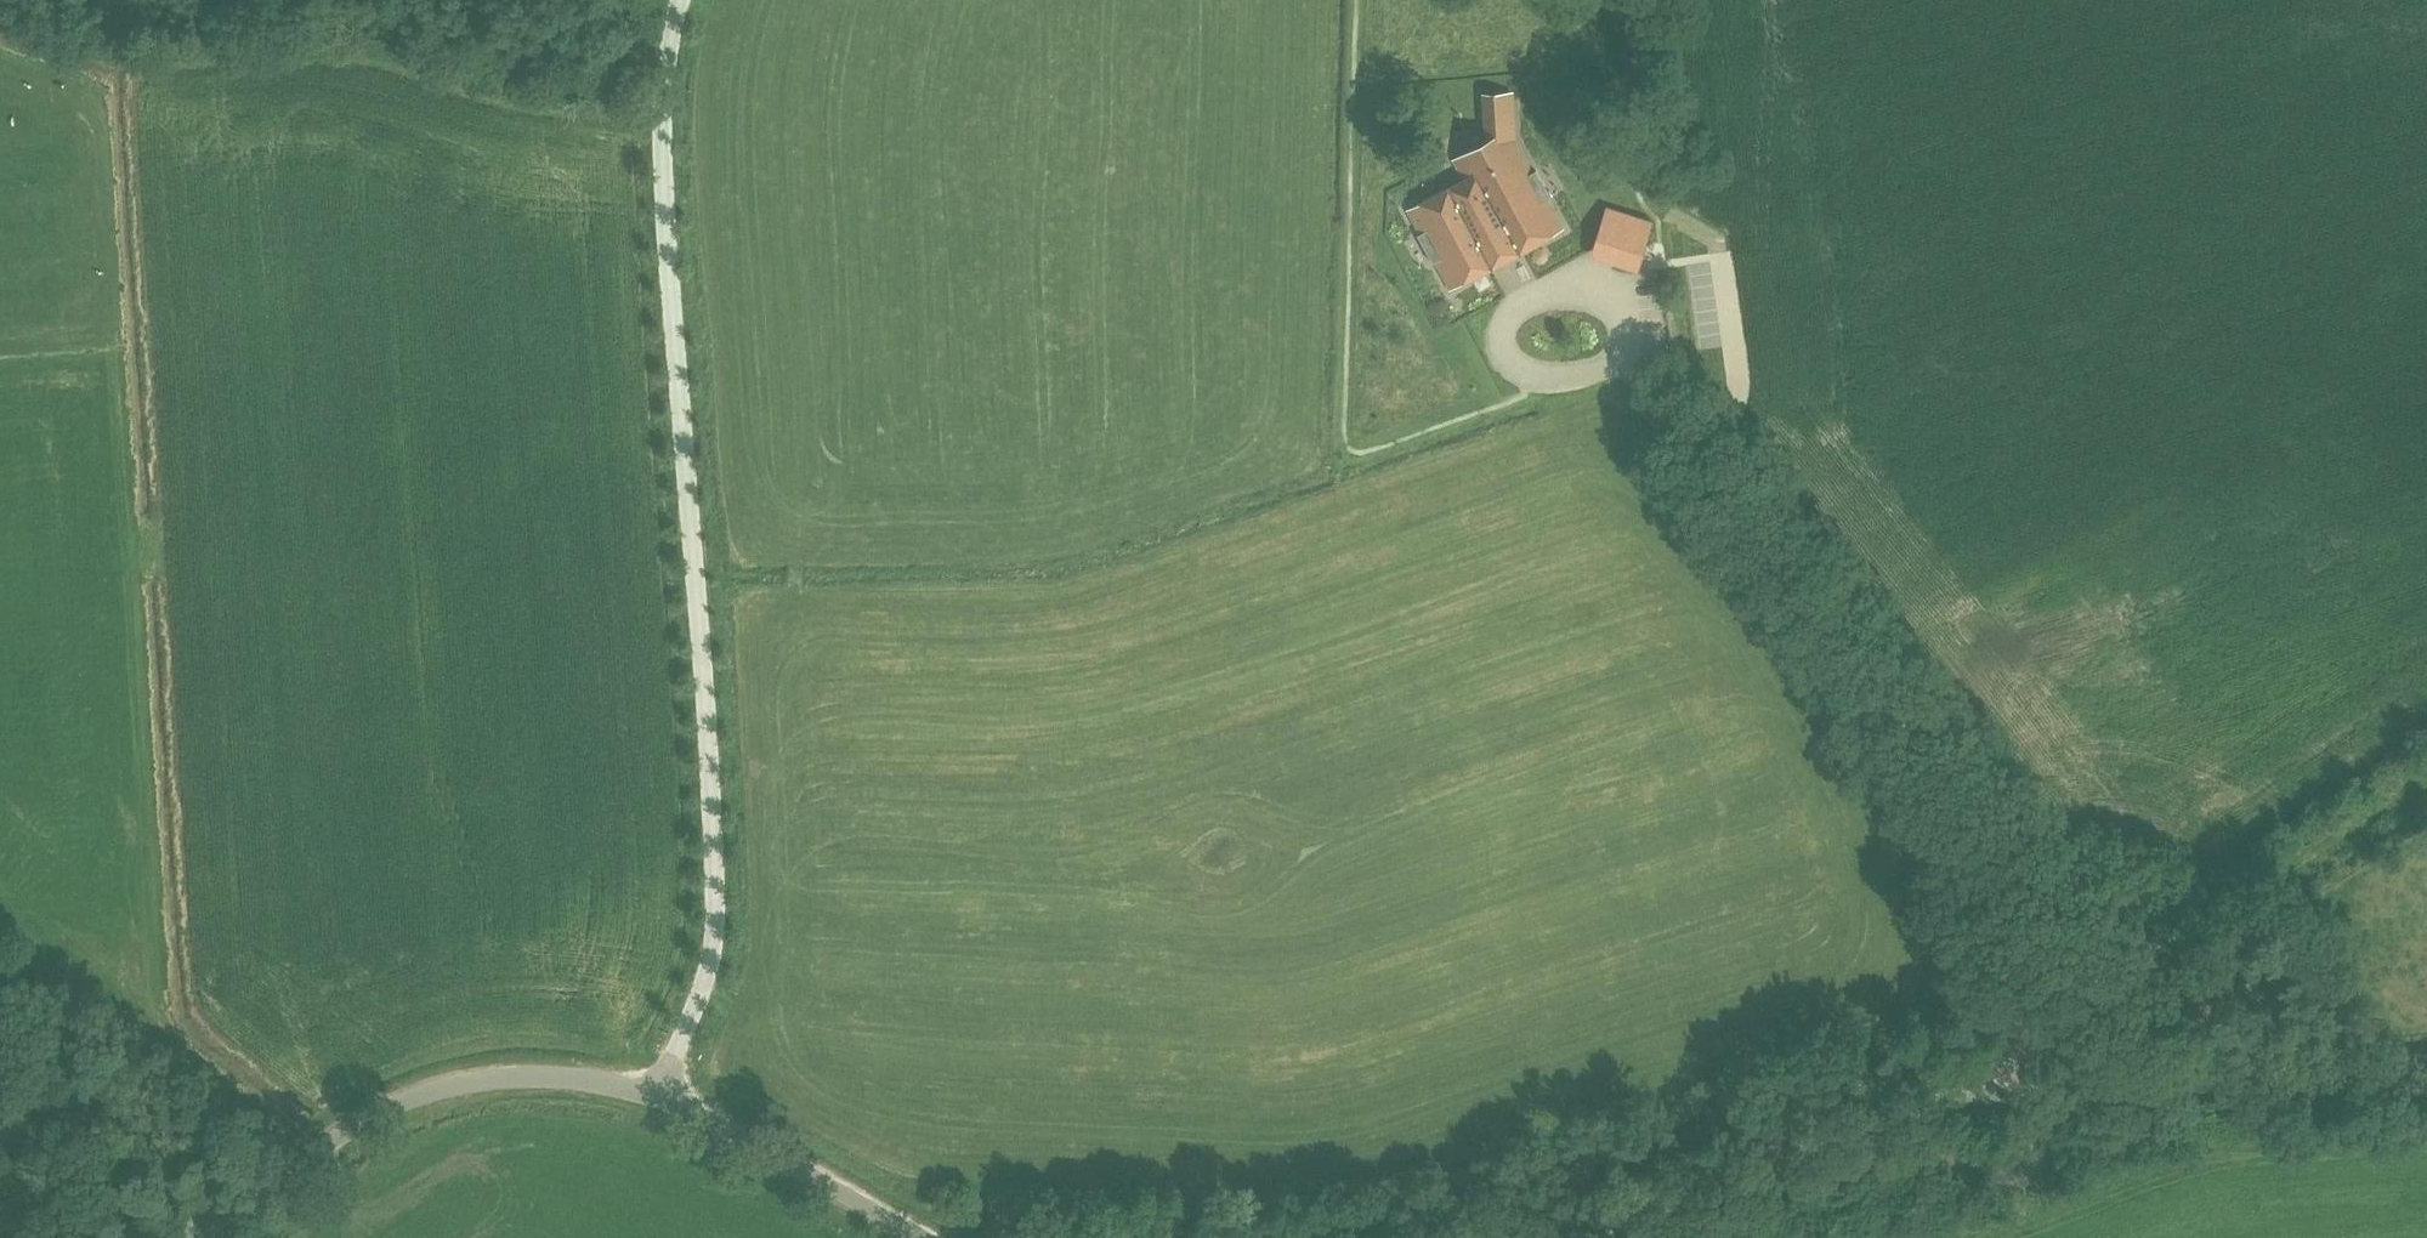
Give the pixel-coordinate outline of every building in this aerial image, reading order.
[(1464,180),(1408,209),(1421,233),(1418,234),(1433,263),(1436,261),(1451,289),(1563,229),(1547,199),(1551,197),(1536,170),(1532,172),(1515,140),(1512,93),(1483,94),(1487,142),(1466,153),(1466,152),(1453,159),(1464,180)] [(1629,215),(1617,254),(1641,262),(1653,222),(1629,215)]
